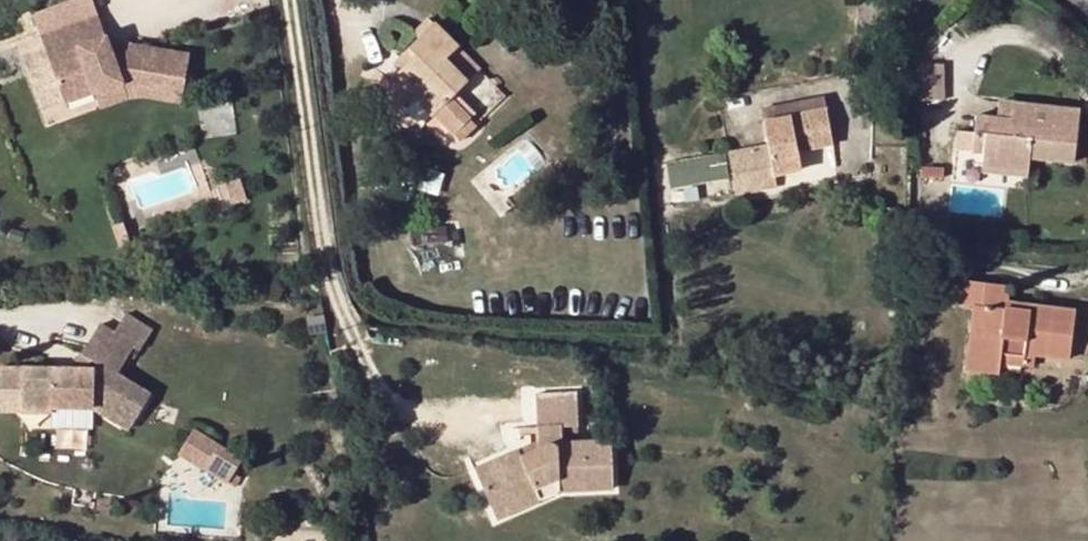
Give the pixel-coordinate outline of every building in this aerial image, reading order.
[(429,18),(414,33),(420,39),(435,25),(429,18)] [(106,63),(90,22),(32,45),(58,108),(90,96),(115,86),(117,92),(178,98),(183,58),(124,49),(123,64),(106,63)] [(400,73),(396,77),(416,99),(434,117),(436,115),(455,135),(471,121),(452,100),(469,83),(448,61),(460,48),(436,24),(435,25),(420,39),(409,50),(416,57),(400,73)] [(460,48),(448,61),(469,83),(480,73),(482,71),(460,48)] [(902,58),(903,50),(895,48),(893,56),(902,58)] [(400,73),(416,57),(409,50),(393,65),(400,73)] [(922,98),(932,98),(931,61),(921,61),(922,98)] [(409,106),(416,99),(396,77),(388,85),(409,106)] [(117,92),(115,86),(90,96),(97,115),(123,105),(121,99),(177,107),(178,98),(117,92)] [(1000,102),(999,119),(1013,120),(1014,104),(1000,102)] [(977,117),(975,135),(973,153),(985,154),(983,170),(1030,175),(1032,160),(1075,164),(1080,111),(1014,104),(1013,120),(999,119),(977,117)] [(730,155),(738,196),(777,189),(776,177),(803,173),(799,152),(834,146),(827,112),(765,122),(769,147),(730,155)] [(476,126),(471,121),(455,135),(463,143),(478,128),(476,126)] [(957,151),(973,153),(975,135),(956,133),(954,151),(957,151)] [(667,163),(673,189),(732,175),(726,149),(667,163)] [(944,169),(935,169),(934,178),(935,180),(943,181),(944,169)] [(933,238),(934,226),(922,226),(922,237),(933,238)] [(967,372),(999,376),(1001,366),(1003,353),(1026,357),(1026,355),(1037,357),(1069,362),(1076,311),(1030,305),(1029,311),(1006,307),(1007,301),(1010,287),(964,281),(960,305),(976,307),(967,372)] [(1006,307),(1029,311),(1030,305),(1007,301),(1006,307)] [(117,380),(133,351),(139,356),(152,334),(126,317),(112,339),(99,331),(81,358),(98,367),(94,375),(21,372),(19,418),(50,419),(50,411),(91,412),(127,434),(148,399),(117,380)] [(1036,370),(1037,357),(1026,355),(1026,357),(1024,369),(1036,370)] [(541,425),(539,425),(539,442),(539,448),(521,456),(519,452),(476,470),(490,501),(512,492),(520,511),(562,493),(613,491),(613,441),(610,441),(563,442),(563,427),(578,427),(578,393),(541,394),(541,425)] [(219,447),(194,431),(178,458),(203,473),(219,447)] [(521,456),(539,448),(539,442),(518,450),(519,452),(521,456)] [(244,461),(219,447),(203,473),(227,487),(228,486),(236,490),(241,482),(234,476),(244,461)] [(520,511),(512,492),(490,501),(498,520),(520,511)]
